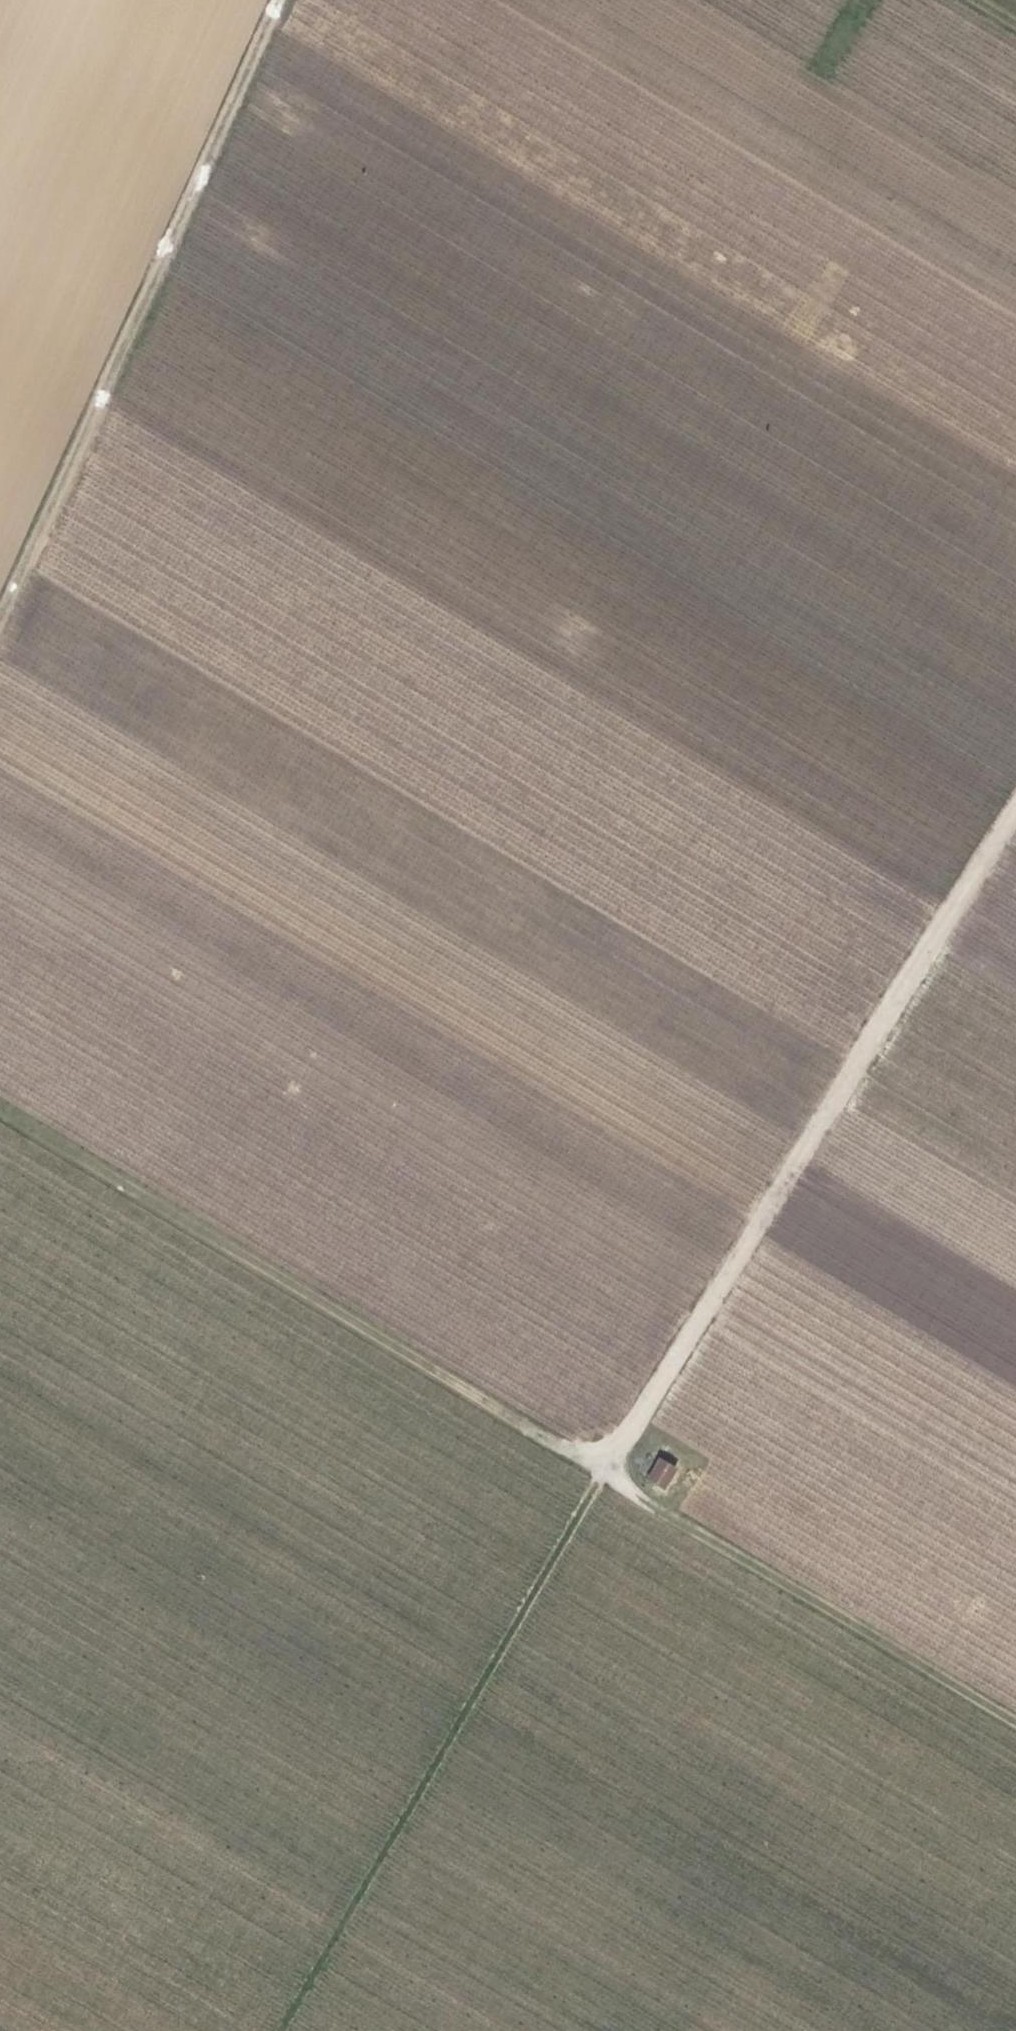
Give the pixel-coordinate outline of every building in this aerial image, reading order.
[(656,1495),(673,1467),(661,1460),(644,1487),(656,1495)]
